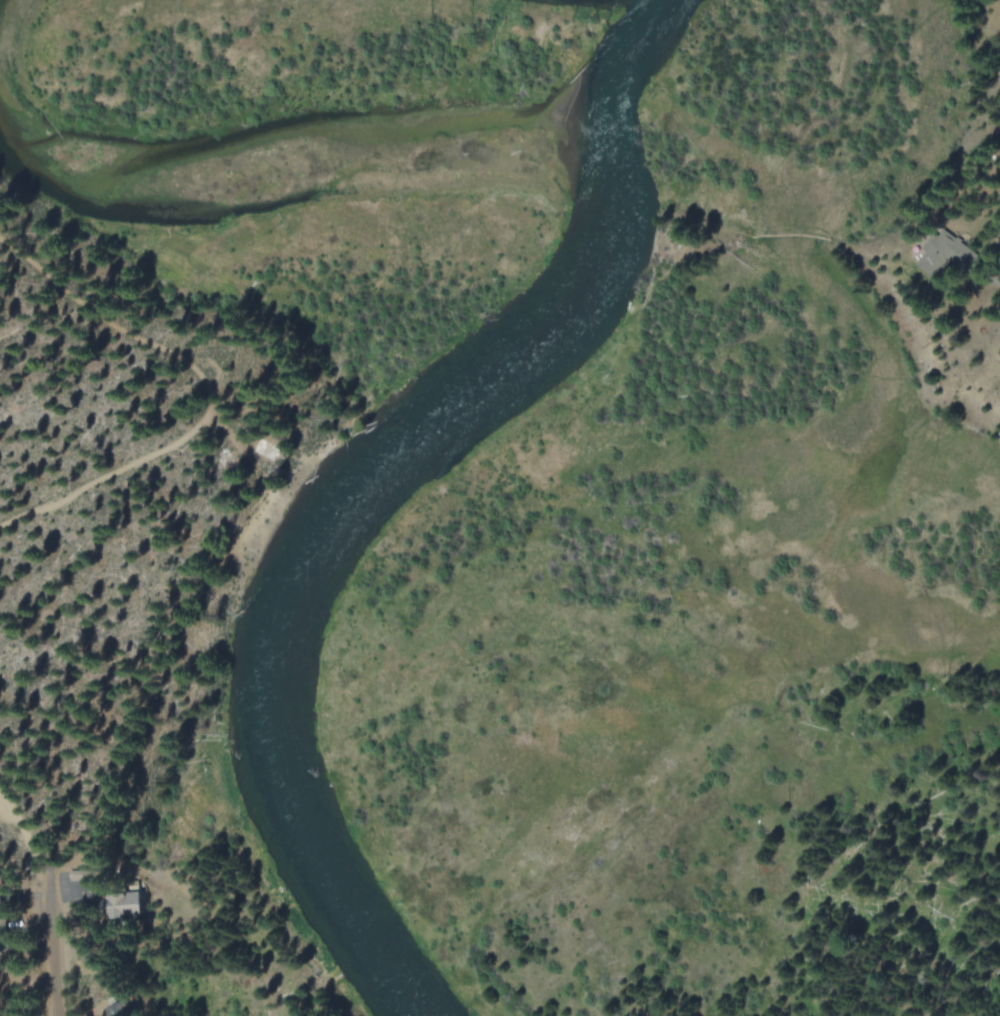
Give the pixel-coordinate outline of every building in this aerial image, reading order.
[(979,259),(948,227),(934,242),(965,274),(979,259)] [(145,891),(112,891),(111,914),(145,914),(145,891)]
